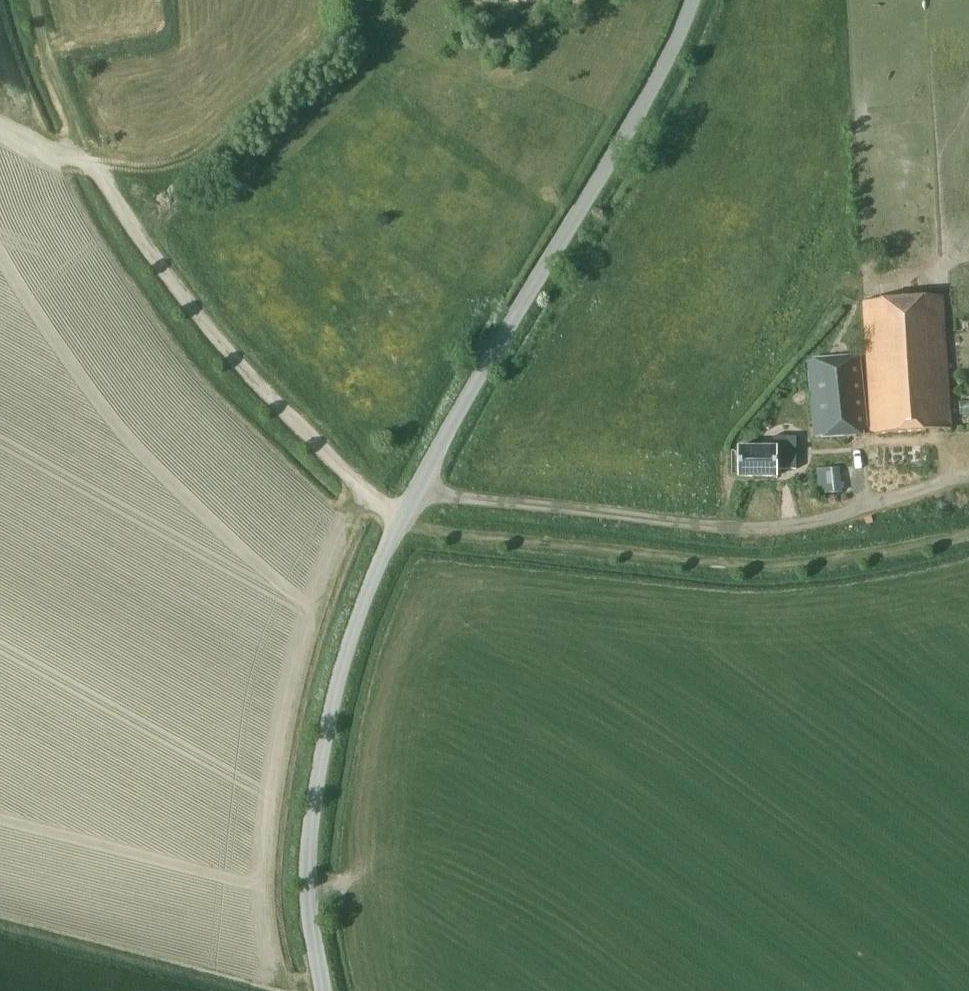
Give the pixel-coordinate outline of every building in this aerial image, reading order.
[(943,295),(863,301),(867,355),(808,360),(815,438),(952,428),(943,295)] [(776,469),(792,469),(796,469),(796,436),(775,436),(775,447),(739,447),(739,476),(776,476),(776,469)] [(839,466),(818,468),(821,493),(841,491),(839,466)]
